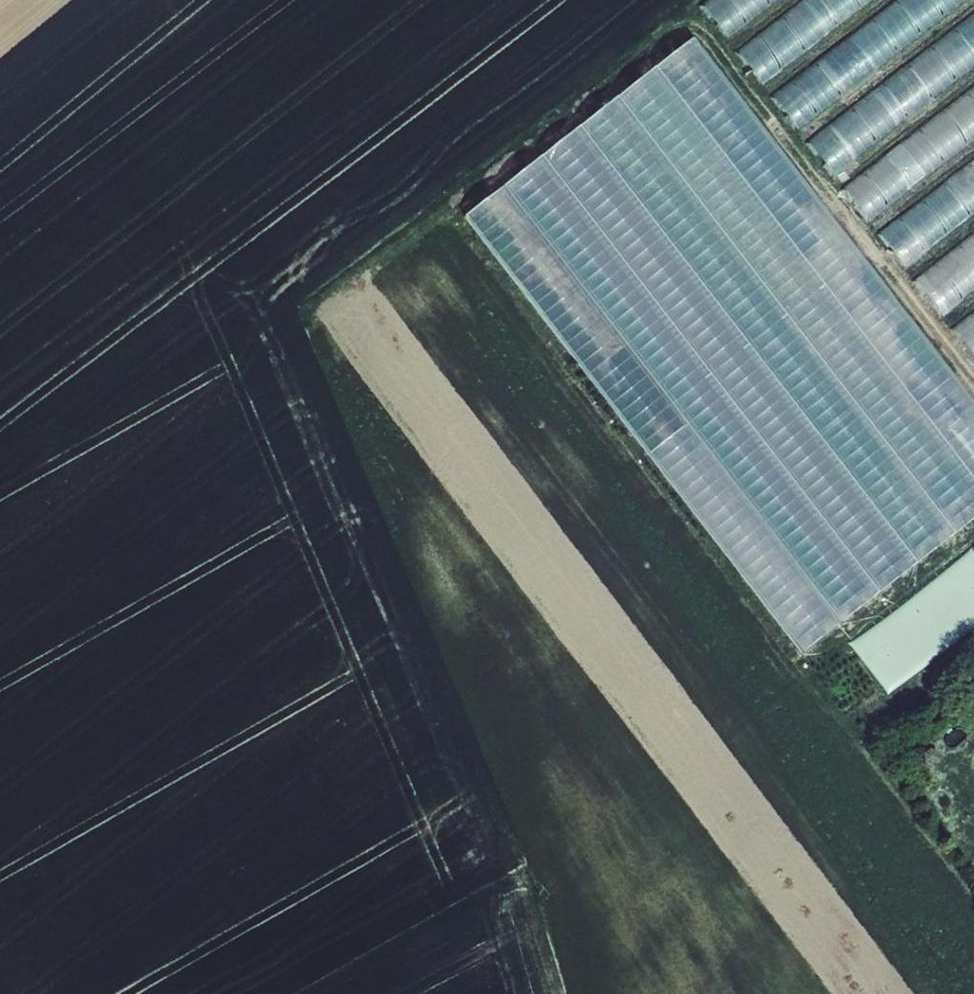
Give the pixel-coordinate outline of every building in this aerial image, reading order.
[(680,29),(971,398),(973,396),(973,0),(717,0),(680,29)] [(462,220),(802,653),(973,518),(973,403),(971,398),(680,29),(462,220)]
